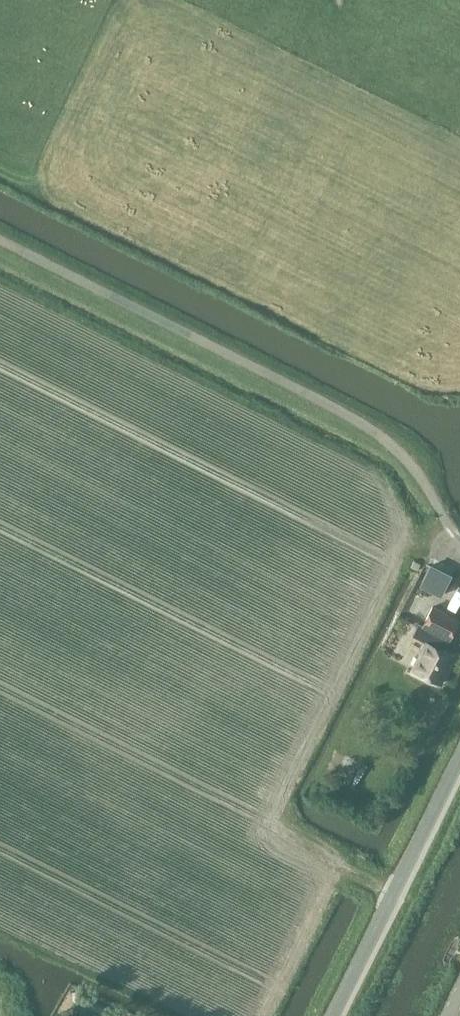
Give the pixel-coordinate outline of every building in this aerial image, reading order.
[(429,564),(419,586),(441,597),(452,575),(429,564)] [(458,620),(431,606),(421,624),(418,623),(412,636),(424,642),(409,669),(439,684),(454,656),(441,649),(447,639),(449,640),(458,620)]
